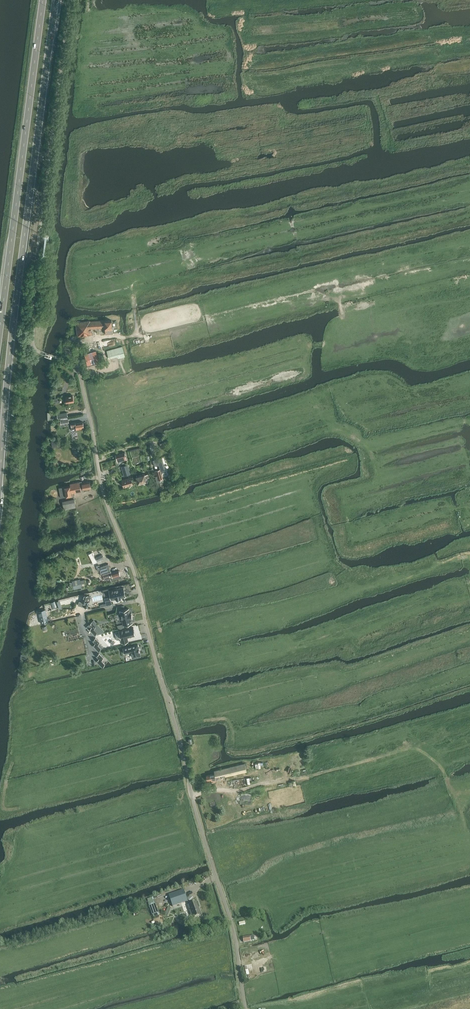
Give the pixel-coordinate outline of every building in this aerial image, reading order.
[(106,334),(113,333),(112,320),(105,320),(90,321),(76,323),(78,337),(92,335),(91,329),(106,328),(106,334)] [(122,346),(118,348),(107,351),(109,359),(118,356),(118,358),(125,356),(122,346)] [(100,354),(97,354),(97,352),(87,354),(90,366),(100,363),(99,361),(102,360),(100,354)] [(71,423),(72,427),(72,431),(77,430),(77,429),(84,427),(83,422),(75,423),(75,422),(71,423)] [(125,452),(115,455),(117,459),(122,457),(123,460),(127,459),(125,452)] [(162,458),(153,460),(155,466),(159,465),(160,469),(161,473),(166,472),(162,458)] [(128,465),(122,467),(124,476),(130,474),(128,465)] [(150,477),(149,474),(145,475),(144,473),(136,476),(138,483),(146,481),(146,478),(150,477)] [(122,480),(124,487),(133,484),(131,477),(122,480)] [(71,486),(62,487),(59,488),(60,497),(67,496),(73,495),(72,493),(84,491),(83,489),(82,481),(70,484),(71,486)] [(62,501),(64,509),(76,507),(74,499),(62,501)] [(103,555),(97,558),(97,559),(95,559),(93,552),(87,554),(90,563),(96,561),(95,561),(97,560),(98,561),(104,559),(103,555)] [(109,572),(111,580),(121,577),(120,575),(119,571),(111,573),(108,564),(99,567),(101,575),(109,572)] [(74,580),(75,588),(82,587),(81,579),(74,580)] [(126,596),(124,587),(109,591),(111,599),(116,598),(116,600),(121,599),(121,597),(126,596)] [(129,608),(120,611),(124,625),(132,623),(131,618),(133,618),(131,613),(130,613),(129,608)] [(36,620),(36,623),(31,624),(32,626),(49,622),(46,609),(38,610),(40,620),(36,620)] [(135,635),(134,627),(119,631),(121,639),(122,643),(128,641),(127,637),(135,635)] [(100,642),(95,638),(93,641),(95,643),(93,645),(98,651),(101,649),(97,645),(100,642)] [(133,657),(140,655),(140,651),(139,648),(138,644),(123,648),(125,654),(131,652),(133,657)] [(103,658),(99,653),(96,656),(99,659),(97,661),(102,667),(105,664),(101,660),(103,658)] [(215,773),(206,775),(207,780),(211,779),(212,782),(216,781),(216,780),(219,778),(218,775),(225,774),(225,776),(247,771),(245,763),(214,771),(215,773)] [(169,895),(173,906),(188,901),(184,890),(169,895)] [(154,917),(160,915),(154,897),(147,899),(154,917)] [(188,905),(192,918),(201,915),(197,902),(188,905)]
